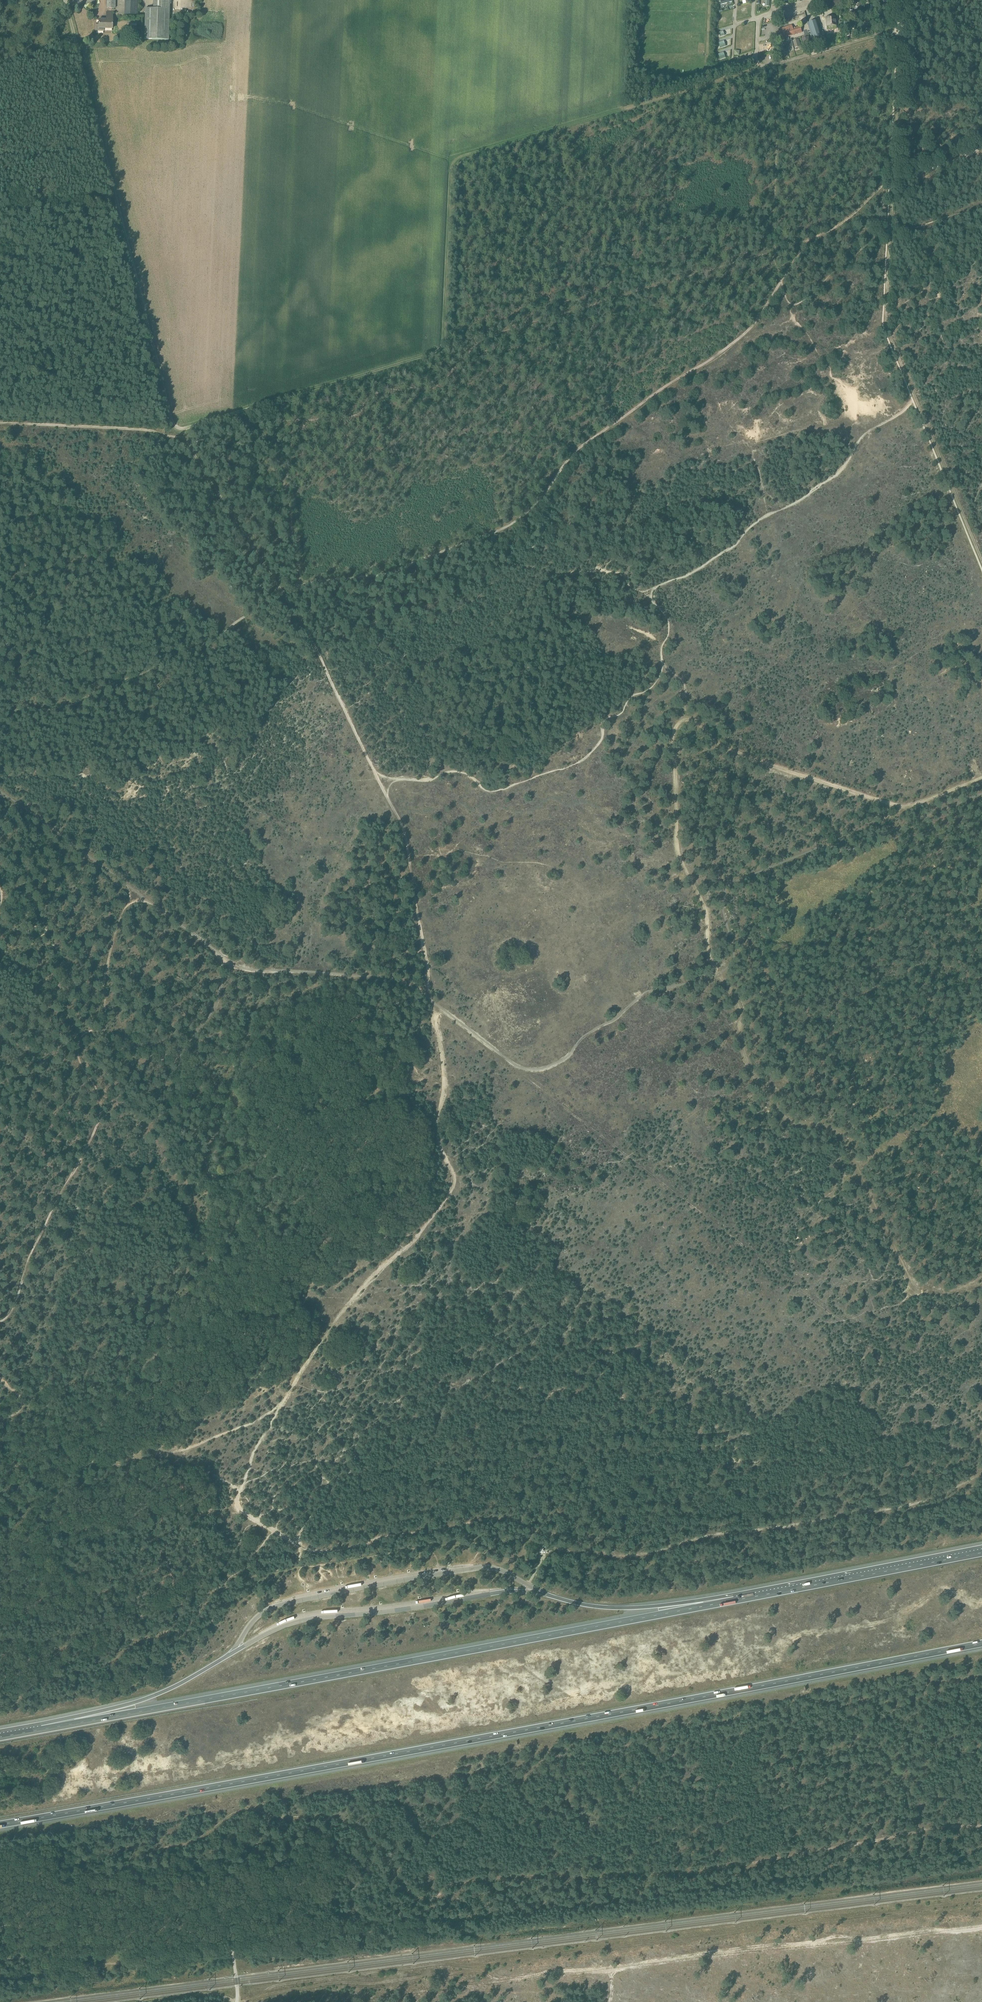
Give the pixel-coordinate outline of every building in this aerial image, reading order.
[(107,8),(115,8),(115,0),(107,0),(107,8)] [(124,15),(138,16),(138,0),(125,0),(124,15)] [(153,9),(145,9),(144,40),(169,40),(170,0),(153,0),(153,9)] [(822,1),(811,4),(813,10),(817,9),(818,10),(825,8),(822,1)] [(106,11),(106,13),(106,20),(99,20),(99,24),(96,24),(96,31),(103,31),(103,29),(104,29),(112,29),(112,11),(106,11)] [(826,17),(827,25),(828,29),(835,28),(834,24),(835,24),(835,17),(826,17)] [(813,41),(825,38),(823,31),(820,31),(816,20),(807,23),(812,39),(812,38),(813,41)] [(779,30),(782,38),(802,32),(800,25),(789,29),(788,25),(781,28),(782,29),(779,30)] [(811,44),(808,36),(801,38),(804,47),(811,44)] [(793,41),(795,48),(801,46),(799,39),(793,41)] [(784,42),(786,48),(793,46),(791,40),(784,42)] [(778,44),(780,50),(786,48),(784,42),(778,44)]
